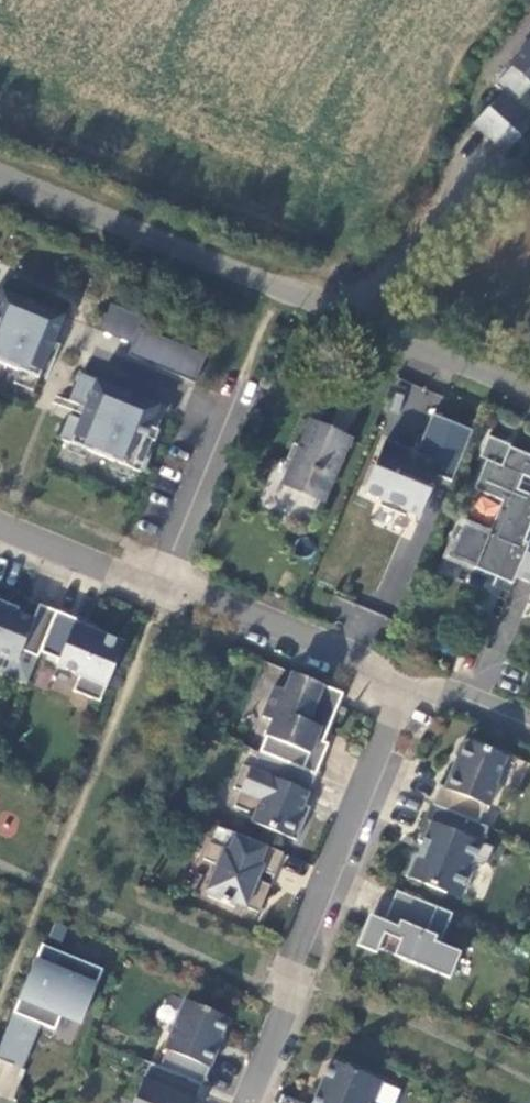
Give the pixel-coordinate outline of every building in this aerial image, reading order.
[(511,66),(512,68),(495,86),(503,94),(473,125),(505,155),(529,128),(529,118),(515,105),(529,89),(529,46),(511,66)] [(19,372),(14,384),(33,392),(64,317),(1,291),(0,294),(0,364),(19,372)] [(102,333),(132,345),(139,329),(143,318),(112,306),(102,333)] [(206,356),(139,329),(132,345),(128,356),(195,384),(206,356)] [(68,422),(69,423),(62,441),(141,473),(150,451),(142,447),(159,408),(80,375),(69,402),(85,409),(80,421),(69,416),(68,419),(69,419),(68,422)] [(449,477),(471,426),(430,409),(413,450),(382,437),(361,488),(379,495),(378,501),(403,511),(405,506),(417,512),(434,471),(449,477)] [(325,498),(351,438),(288,410),(263,470),(325,498)] [(500,467),(508,446),(486,436),(478,458),(484,460),(500,467)] [(500,502),(487,532),(460,520),(444,558),(490,577),(510,585),(513,579),(529,537),(529,455),(508,446),(500,467),(484,460),(472,490),(500,502)] [(513,579),(529,586),(529,537),(513,579)] [(510,585),(490,577),(463,640),(484,649),(510,585)] [(17,662),(21,651),(38,658),(40,653),(57,612),(39,605),(33,620),(7,610),(9,604),(0,601),(0,654),(17,662)] [(77,621),(57,612),(40,653),(59,661),(57,667),(79,676),(73,692),(100,703),(124,644),(76,624),(77,621)] [(272,721),(260,752),(315,775),(328,744),(316,739),(320,729),(327,732),(343,694),(301,677),(293,694),(275,687),(262,718),(272,721)] [(440,786),(432,805),(478,824),(485,806),(489,807),(498,786),(496,784),(507,758),(467,741),(462,743),(456,756),(458,762),(455,771),(452,771),(445,788),(440,786)] [(315,775),(260,752),(253,770),(243,766),(233,789),(241,792),(234,807),(254,816),(251,823),(297,841),(310,809),(303,806),(315,775)] [(478,824),(432,805),(417,841),(426,845),(422,855),(418,853),(414,855),(405,877),(446,894),(449,887),(456,890),(468,885),(476,865),(480,867),(487,864),(494,848),(481,843),(488,828),(478,824)] [(283,854),(234,833),(227,851),(210,844),(203,860),(216,865),(206,892),(209,893),(208,897),(235,908),(236,905),(259,914),(283,854)] [(437,908),(396,891),(384,922),(369,916),(356,946),(375,954),(377,949),(449,979),(460,953),(433,942),(435,936),(427,933),(437,908)] [(0,1046),(0,1061),(13,1066),(28,1029),(25,1028),(29,1019),(40,1023),(56,1029),(63,1012),(82,1020),(103,971),(41,945),(0,1046)] [(167,1050),(160,1067),(203,1085),(218,1049),(217,1048),(229,1019),(184,1001),(164,1050),(167,1050)] [(40,1023),(29,1019),(25,1028),(28,1029),(13,1066),(21,1070),(40,1023)] [(335,1062),(328,1065),(313,1102),(374,1102),(382,1082),(335,1062)] [(150,1063),(133,1102),(196,1102),(203,1085),(160,1067),(150,1063)]
